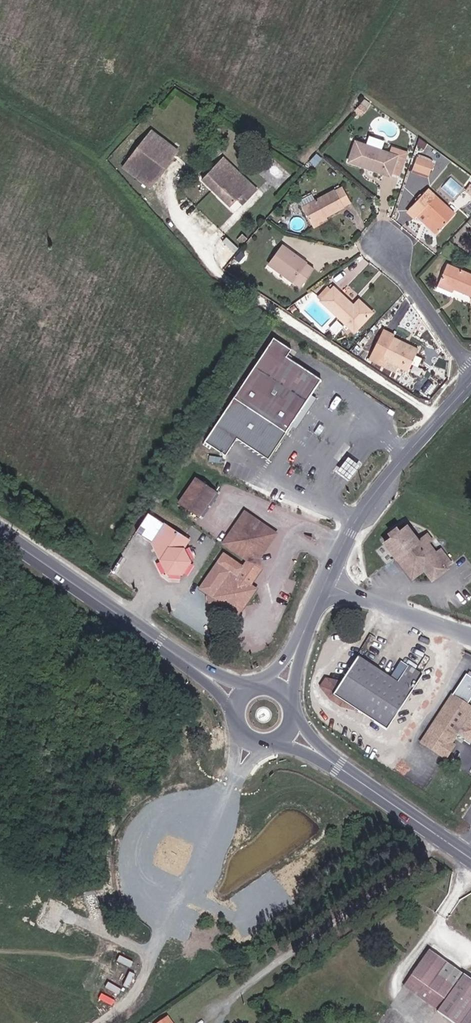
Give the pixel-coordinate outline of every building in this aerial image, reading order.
[(367,108),(361,103),(355,110),(361,114),(367,108)] [(172,162),(171,161),(178,152),(151,130),(122,167),(151,189),(172,162)] [(366,165),(391,173),(400,148),(392,146),(389,152),(356,141),(349,161),(365,167),(366,165)] [(244,191),(251,197),(258,190),(223,157),(202,180),(230,206),(236,200),(244,191)] [(413,169),(428,174),(433,163),(417,157),(413,169)] [(390,176),(391,173),(366,165),(365,167),(390,176)] [(451,175),(442,186),(455,196),(464,185),(451,175)] [(303,206),(312,224),(327,216),(351,203),(342,186),(303,206)] [(407,211),(415,218),(417,216),(436,234),(455,213),(428,188),(407,211)] [(242,206),(251,197),(244,191),(236,200),(242,206)] [(327,216),(312,224),(314,228),(329,220),(327,216)] [(267,264),(300,288),(314,268),(282,244),(267,264)] [(447,264),(436,289),(451,295),(454,289),(470,296),(470,274),(447,264)] [(317,296),(320,299),(330,288),(327,285),(317,296)] [(330,288),(320,299),(355,332),(373,312),(359,299),(354,305),(333,286),(330,288)] [(384,329),(372,353),(390,362),(407,371),(418,349),(394,336),(395,334),(384,329)] [(321,380),(286,357),(291,349),(273,337),(203,440),(222,453),(232,439),(265,462),(321,380)] [(390,362),(372,353),(369,358),(387,367),(390,362)] [(431,379),(423,389),(429,395),(438,384),(431,379)] [(178,502),(199,517),(217,491),(196,477),(178,502)] [(271,529),(250,515),(242,516),(227,537),(229,549),(247,561),(261,570),(259,558),(273,538),(271,529)] [(161,525),(148,546),(163,577),(179,577),(186,564),(180,550),(186,542),(161,525)] [(407,526),(400,531),(400,535),(396,537),(393,537),(385,542),(397,558),(400,555),(414,573),(422,566),(425,569),(433,579),(447,568),(447,567),(452,563),(440,548),(435,552),(428,543),(432,540),(428,534),(419,541),(407,526)] [(390,533),(393,537),(396,537),(400,535),(400,531),(397,528),(390,533)] [(400,555),(397,558),(413,578),(425,569),(422,566),(414,573),(400,555)] [(261,570),(247,561),(237,575),(217,562),(199,587),(206,592),(208,602),(220,601),(233,610),(242,608),(256,588),(250,584),(261,570)] [(341,682),(329,680),(320,690),(330,700),(341,707),(356,710),(384,728),(419,673),(408,666),(398,682),(358,656),(341,682)] [(470,698),(470,681),(468,679),(459,673),(414,744),(440,760),(455,736),(470,711),(470,710),(466,707),(470,698)] [(320,690),(329,680),(325,679),(320,687),(320,690)] [(455,736),(470,747),(470,711),(455,736)] [(411,975),(445,999),(437,1011),(436,1011),(453,1022),(470,1022),(470,980),(429,950),(411,975)] [(119,956),(116,962),(130,968),(132,962),(119,956)] [(135,975),(129,972),(123,986),(129,988),(135,975)] [(445,999),(411,975),(403,986),(437,1011),(445,999)] [(121,990),(108,982),(105,987),(117,995),(121,990)] [(115,1001),(102,994),(99,1000),(112,1007),(115,1001)]
